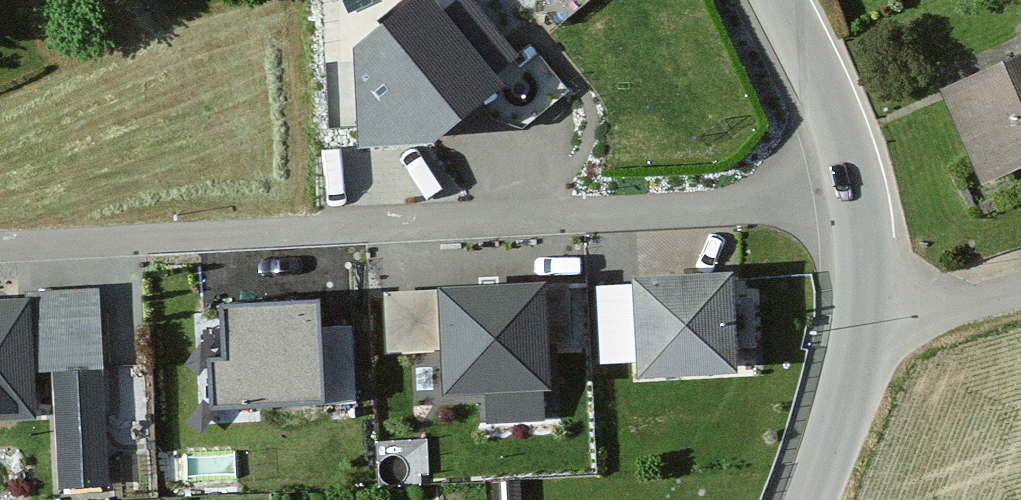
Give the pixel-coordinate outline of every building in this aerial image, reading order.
[(425,0),(424,0),(356,61),(362,152),(435,159),(509,93),(425,0)] [(920,87),(958,179),(1020,153),(1020,46),(920,87)] [(730,280),(627,288),(635,386),(738,377),(730,280)] [(543,296),(439,300),(444,405),(547,401),(543,296)] [(31,301),(35,379),(53,378),(59,493),(110,490),(100,297),(31,301)] [(31,301),(0,302),(0,426),(37,424),(35,379),(31,301)] [(317,312),(223,317),(225,371),(212,372),(214,420),(322,416),(317,312)]
